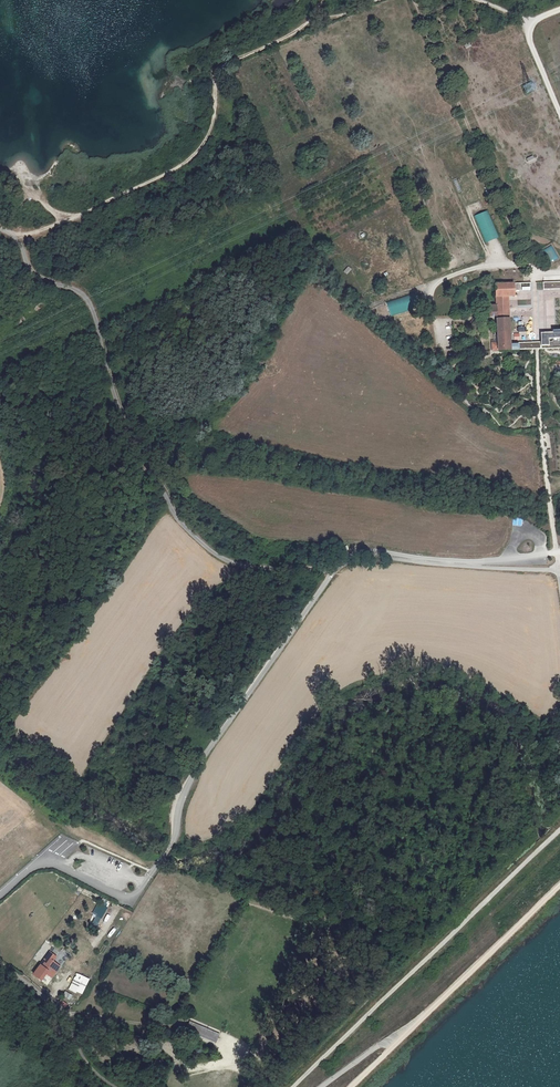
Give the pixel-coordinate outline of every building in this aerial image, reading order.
[(457,150),(448,153),(454,168),(463,165),(457,150)] [(498,237),(487,210),(474,215),(484,242),(498,237)] [(547,264),(558,259),(552,245),(541,251),(547,264)] [(542,346),(542,342),(537,343),(532,343),(512,343),(510,296),(515,296),(515,291),(515,283),(515,282),(495,283),(496,304),(487,304),(488,317),(496,316),(497,334),(493,334),(494,340),(492,340),(492,350),(533,349),(535,349),(537,349),(540,349),(542,349),(542,346)] [(531,282),(531,293),(537,293),(537,300),(542,300),(542,294),(559,294),(559,282),(531,282)] [(385,302),(388,316),(415,309),(411,295),(385,302)] [(542,342),(542,346),(549,346),(549,339),(559,338),(559,330),(553,330),(553,333),(541,333),(542,342)] [(91,922),(97,925),(107,909),(101,905),(91,922)] [(55,957),(49,952),(36,970),(42,974),(43,972),(51,978),(59,966),(52,961),(55,957)] [(89,979),(77,973),(69,989),(75,993),(76,991),(82,994),(89,979)]
